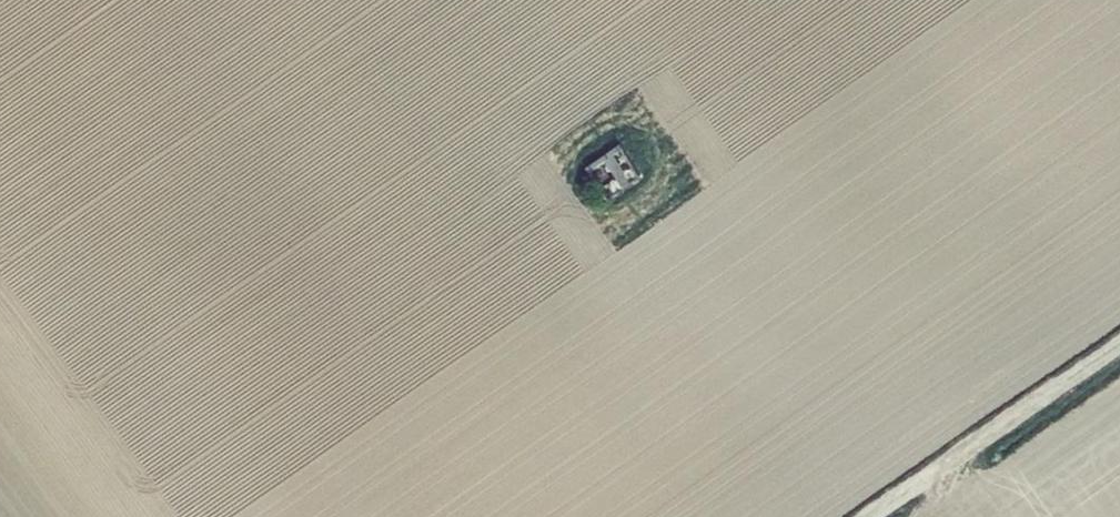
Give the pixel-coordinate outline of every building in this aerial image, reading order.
[(615,143),(583,167),(606,198),(639,175),(615,143)]
